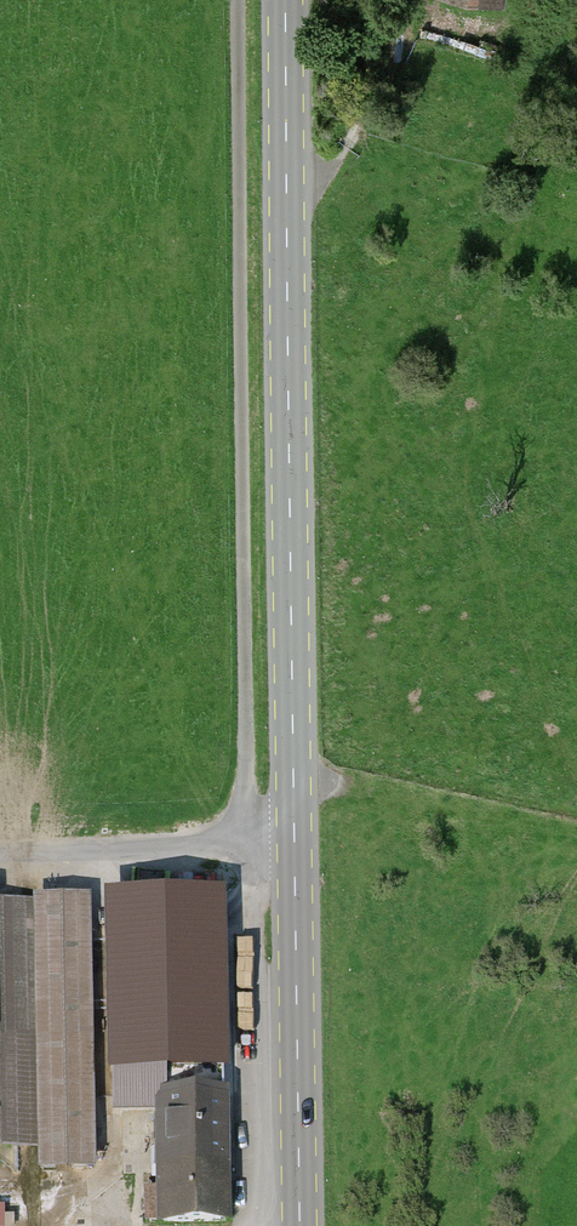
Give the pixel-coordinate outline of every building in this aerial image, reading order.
[(87,1165),(80,907),(0,909),(0,1145),(34,1144),(35,1166),(87,1165)] [(154,1218),(224,1217),(223,1173),(223,1150),(222,1013),(117,1014),(118,1105),(153,1105),(154,1218)]
